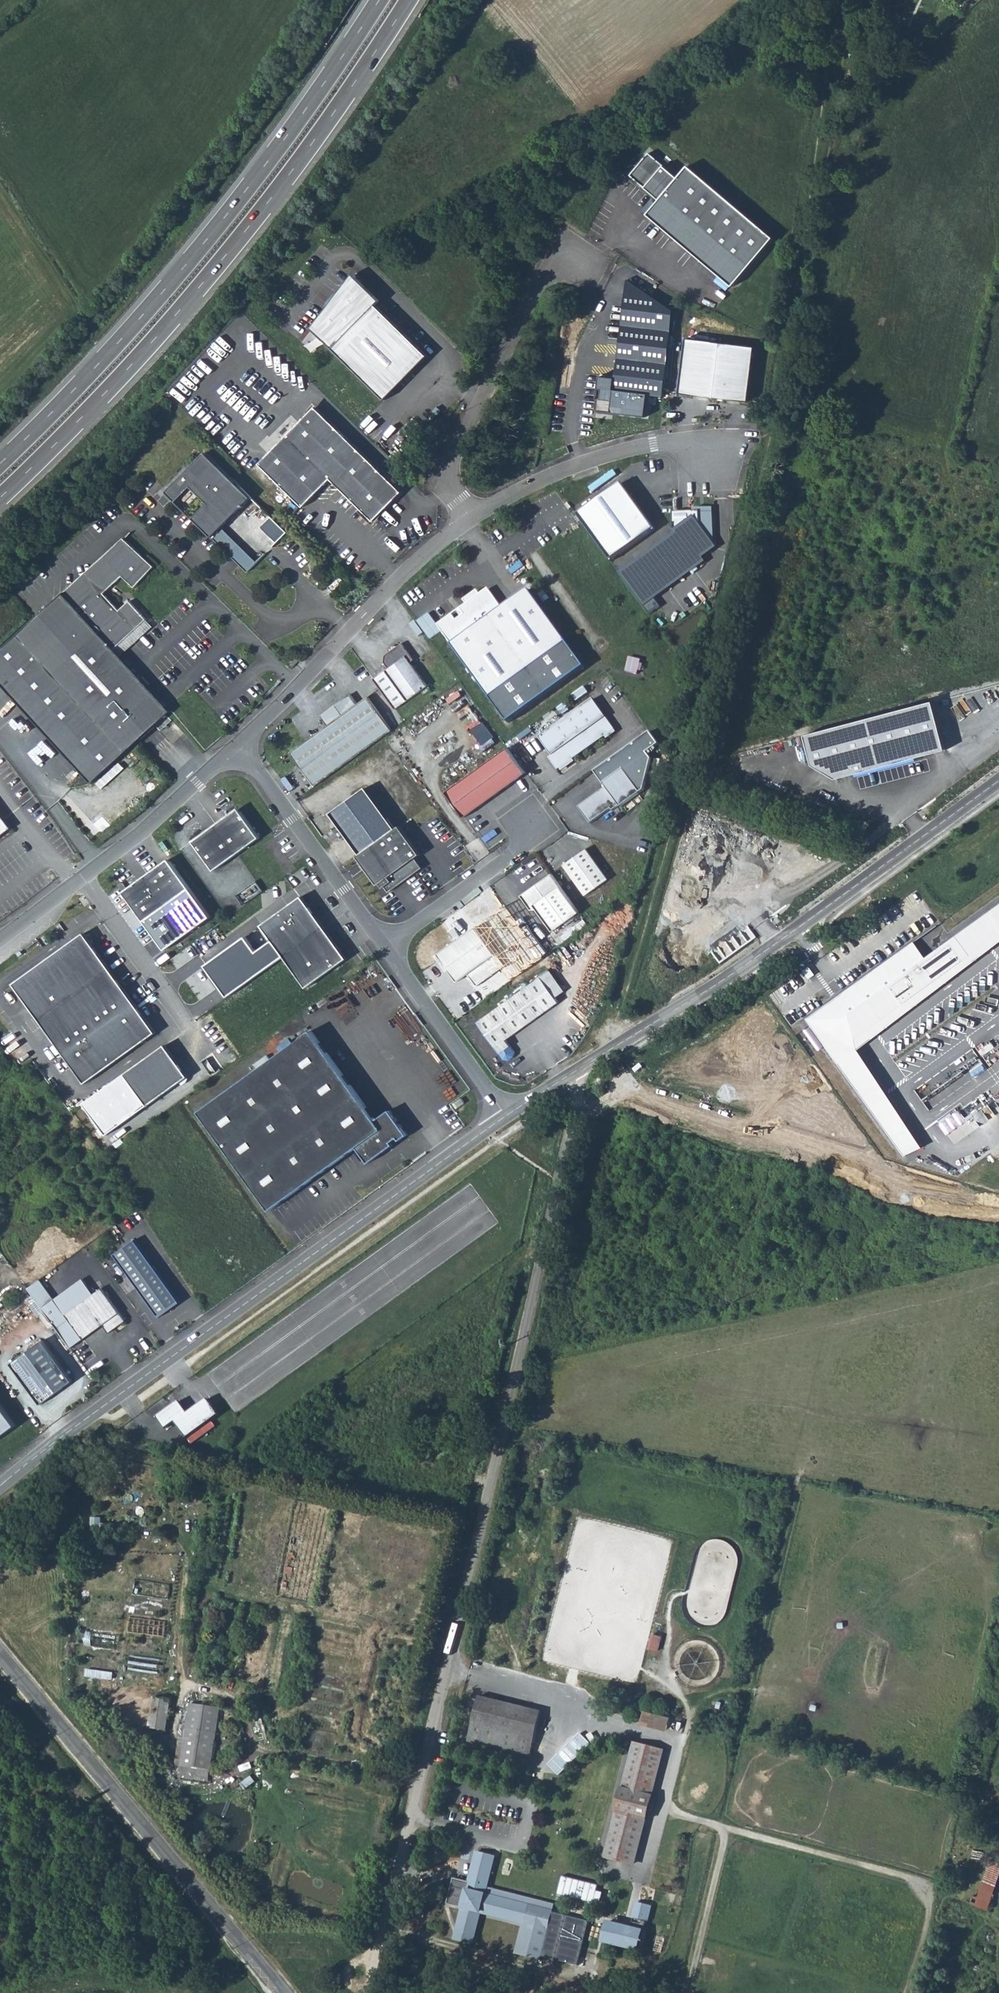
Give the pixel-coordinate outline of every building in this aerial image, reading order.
[(935,47),(937,64),(950,63),(948,45),(935,47)] [(651,152),(632,174),(661,200),(649,214),(734,286),(775,237),(691,165),(681,177),(651,152)] [(358,271),(348,283),(369,304),(375,298),(380,303),(384,298),(358,271)] [(616,378),(600,376),(596,411),(608,412),(608,410),(612,410),(612,413),(647,417),(649,395),(664,397),(674,310),(628,280),(616,378)] [(369,304),(348,283),(316,325),(388,398),(431,354),(380,303),(375,298),(369,304)] [(756,348),(687,339),(680,393),(749,402),(756,348)] [(319,405),(262,461),(305,504),(333,477),(375,519),(404,491),(319,405)] [(169,489),(214,535),(254,495),(209,449),(169,489)] [(622,482),(578,514),(611,561),(656,529),(622,482)] [(677,532),(619,575),(650,616),(662,608),(657,601),(708,563),(705,559),(719,549),(717,546),(714,508),(693,510),(693,513),(676,515),(677,532)] [(271,515),(261,526),(274,538),(284,527),(271,515)] [(0,651),(0,680),(94,782),(173,709),(116,647),(148,618),(131,599),(121,608),(106,592),(124,576),(134,587),(156,567),(124,536),(0,651)] [(453,615),(438,626),(509,723),(586,668),(530,590),(503,609),(489,589),(481,595),(478,591),(464,601),(467,605),(458,612),(462,617),(457,621),(453,615)] [(458,612),(453,615),(457,621),(462,617),(458,612)] [(374,679),(393,706),(405,697),(408,700),(428,686),(411,662),(414,659),(403,645),(387,657),(385,662),(389,668),(374,679)] [(295,656),(289,662),(293,666),(299,659),(295,656)] [(642,661),(630,658),(626,672),(638,675),(642,661)] [(586,686),(574,695),(578,701),(590,692),(586,686)] [(328,725),(293,751),(317,784),(392,730),(368,697),(358,704),(351,694),(321,715),(328,725)] [(393,706),(396,709),(408,700),(405,697),(393,706)] [(595,698),(574,713),(595,744),(605,737),(617,728),(595,698)] [(941,750),(930,703),(802,736),(808,767),(832,779),(941,750)] [(574,713),(539,738),(552,756),(549,758),(558,771),(560,769),(573,760),(595,744),(574,713)] [(617,728),(605,737),(607,739),(618,731),(617,728)] [(619,807),(620,808),(643,792),(652,755),(646,747),(655,741),(649,732),(594,773),(606,789),(578,809),(590,825),(611,810),(612,812),(619,807)] [(527,772),(508,748),(447,791),(465,816),(527,772)] [(573,760),(560,769),(562,772),(575,762),(573,760)] [(332,813),(361,854),(397,828),(368,788),(332,813)] [(15,827),(7,816),(0,807),(0,838),(15,827)] [(259,837),(239,809),(193,842),(213,870),(259,837)] [(421,854),(401,826),(397,828),(361,854),(358,856),(378,885),(383,882),(390,892),(423,868),(416,858),(421,854)] [(587,850),(565,867),(587,897),(609,881),(587,850)] [(168,860),(123,893),(144,922),(189,889),(168,860)] [(581,914),(553,875),(522,897),(533,912),(537,909),(554,933),(581,914)] [(189,889),(144,922),(165,951),(210,918),(189,889)] [(302,897),(262,926),(273,940),(285,957),(307,988),(347,960),(302,897)] [(946,943),(937,928),(835,1000),(806,1020),(904,1161),(922,1151),(855,1051),(998,947),(998,905),(946,943)] [(507,906),(477,927),(505,967),(513,978),(543,957),(507,906)] [(477,927),(439,954),(452,973),(455,970),(462,979),(469,974),(477,987),(505,967),(477,927)] [(156,1033),(84,934),(14,985),(86,1084),(156,1033)] [(285,957),(273,940),(259,949),(249,935),(206,965),(230,997),(285,957)] [(543,978),(479,1022),(506,1060),(510,1061),(515,1057),(516,1052),(508,1040),(561,1003),(543,978)] [(280,1055),(199,1114),(271,1212),(357,1149),(369,1165),(408,1136),(390,1112),(376,1122),(311,1033),(291,1047),(280,1055)] [(280,1055),(291,1047),(287,1041),(276,1049),(280,1055)] [(165,1047),(126,1075),(148,1106),(187,1078),(165,1047)] [(462,1100),(454,1106),(457,1111),(465,1106),(462,1100)] [(135,1242),(115,1256),(160,1316),(180,1302),(135,1242)] [(28,1291),(73,1350),(105,1326),(111,1334),(127,1321),(102,1289),(95,1295),(83,1280),(55,1301),(40,1282),(28,1291)] [(75,1380),(44,1340),(13,1364),(44,1404),(75,1380)] [(181,1401),(158,1417),(167,1429),(177,1422),(189,1438),(221,1415),(209,1399),(190,1413),(181,1401)] [(16,1425),(0,1403),(0,1437),(16,1425)] [(469,1741),(530,1755),(541,1711),(480,1696),(469,1741)] [(148,1728),(167,1730),(171,1701),(163,1700),(152,1698),(148,1728)] [(182,1765),(211,1769),(220,1709),(191,1705),(182,1765)] [(669,1729),(672,1715),(646,1707),(642,1721),(669,1729)] [(618,1818),(637,1741),(633,1740),(614,1817),(618,1818)] [(608,1857),(632,1863),(661,1747),(637,1741),(618,1818),(614,1817),(608,1841),(612,1842),(608,1857)] [(661,1747),(632,1863),(636,1864),(665,1748),(661,1747)] [(526,1922),(522,1938),(518,1953),(543,1959),(543,1956),(551,1923),(554,1913),(556,1903),(488,1886),(495,1855),(478,1851),(470,1882),(468,1890),(453,1886),(449,1903),(464,1907),(458,1930),(476,1935),(482,1911),(526,1922)] [(988,1909),(998,1873),(998,1861),(989,1858),(978,1897),(972,1895),(969,1903),(988,1909)] [(597,1885),(563,1877),(558,1896),(593,1904),(597,1885)] [(470,1882),(455,1878),(453,1886),(468,1890),(470,1882)] [(635,1916),(649,1918),(652,1903),(638,1900),(635,1916)] [(588,1923),(554,1913),(551,1923),(543,1956),(579,1965),(588,1923)] [(649,1918),(635,1916),(632,1926),(608,1920),(607,1923),(646,1932),(649,1918)] [(607,1923),(604,1939),(642,1948),(646,1932),(607,1923)] [(476,1935),(458,1930),(457,1938),(474,1942),(476,1935)]
